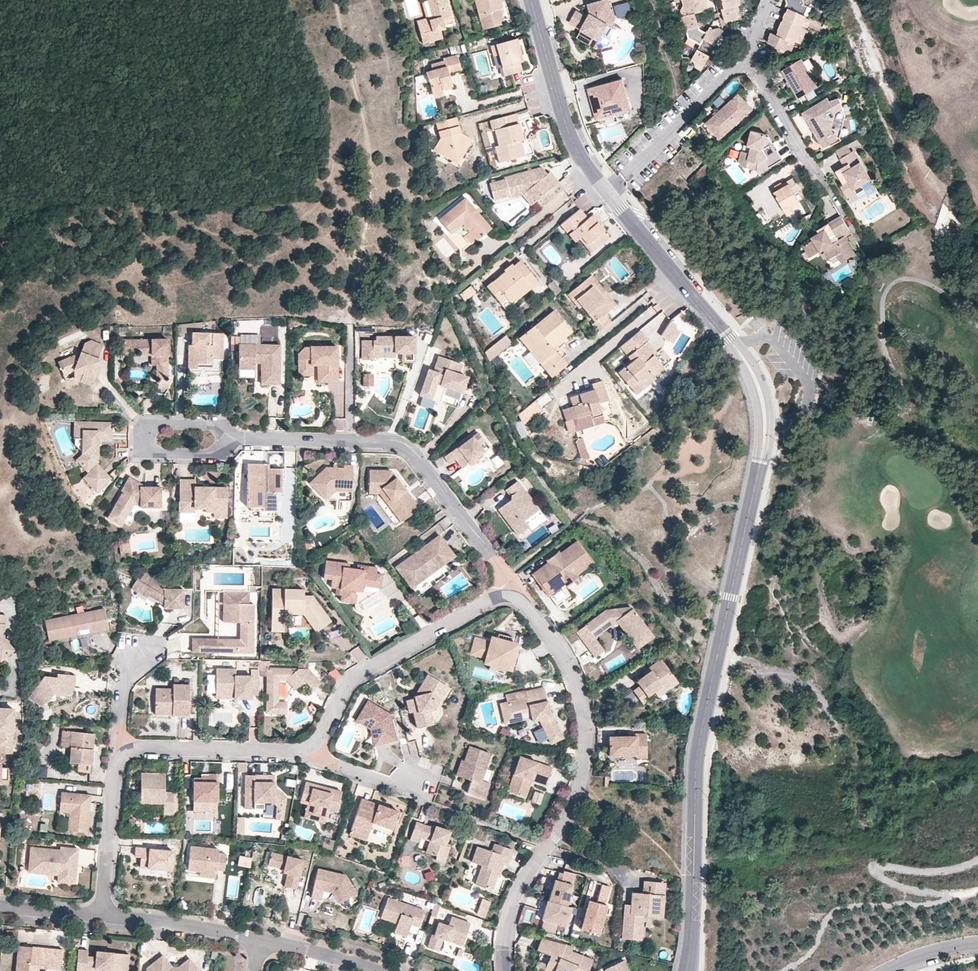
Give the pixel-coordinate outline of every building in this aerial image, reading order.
[(429,20),(423,0),(421,1),(425,18),(416,21),(417,24),(429,20)] [(423,0),(429,20),(417,24),(423,44),(442,39),(440,31),(445,30),(443,24),(452,21),(446,0),(423,0)] [(502,8),(499,0),(474,0),(482,30),(503,24),(500,14),(499,9),(502,8)] [(616,24),(612,21),(614,16),(612,7),(610,8),(608,0),(602,0),(587,4),(590,13),(578,35),(596,45),(605,43),(608,44),(609,42),(607,41),(610,35),(616,24)] [(613,4),(617,16),(631,13),(628,0),(613,4)] [(683,5),(686,15),(694,12),(694,13),(710,9),(708,0),(682,0),(683,5)] [(723,8),(721,8),(724,22),(737,18),(736,15),(733,5),(735,4),(734,0),(721,0),(723,8)] [(786,4),(785,6),(787,7),(786,10),(784,10),(783,16),(781,21),(780,20),(776,29),(777,30),(775,34),(769,32),(767,36),(769,37),(767,42),(785,50),(788,45),(789,40),(793,43),(794,43),(795,41),(801,27),(802,24),(805,17),(806,15),(803,14),(804,13),(807,7),(806,6),(807,6),(803,4),(802,0),(785,0),(786,4)] [(694,12),(686,15),(681,16),(685,29),(689,28),(692,39),(700,44),(705,32),(698,29),(694,13),(694,12)] [(621,27),(616,24),(610,35),(615,38),(621,27)] [(708,27),(705,32),(700,44),(690,60),(693,62),(703,67),(720,34),(711,29),(708,27)] [(806,30),(801,27),(795,41),(800,43),(806,30)] [(516,49),(520,48),(517,38),(490,45),(493,56),(497,54),(501,69),(507,67),(508,74),(521,70),(519,62),(516,49)] [(601,51),(606,64),(618,60),(613,47),(601,51)] [(456,54),(443,57),(444,60),(430,64),(432,70),(425,71),(428,82),(429,82),(433,98),(443,95),(442,91),(452,88),(448,74),(460,70),(456,54)] [(805,56),(800,58),(809,72),(813,69),(805,56)] [(809,72),(800,58),(781,69),(787,79),(791,86),(797,96),(817,85),(809,72)] [(703,67),(693,62),(694,67),(701,71),(703,67)] [(594,105),(597,118),(632,108),(623,78),(588,88),(592,100),(595,99),(597,104),(594,105)] [(738,92),(733,97),(747,111),(752,107),(738,92)] [(827,95),(801,111),(822,146),(837,137),(831,128),(834,109),(842,104),(837,95),(829,99),(827,95)] [(747,111),(733,97),(706,122),(720,136),(747,111)] [(523,139),(516,113),(490,120),(492,130),(495,129),(498,145),(495,146),(499,161),(524,155),(520,140),(523,139)] [(456,117),(435,123),(439,138),(435,147),(445,153),(444,156),(451,160),(455,154),(461,157),(472,138),(464,134),(462,138),(458,136),(461,132),(456,117)] [(679,135),(685,142),(696,131),(689,125),(679,135)] [(747,130),(744,145),(748,145),(747,152),(743,151),(738,151),(737,159),(741,165),(755,168),(758,172),(781,158),(776,148),(765,154),(762,148),(771,141),(769,136),(762,135),(762,132),(747,130)] [(835,148),(838,155),(861,147),(858,140),(835,148)] [(445,153),(435,147),(433,150),(444,156),(445,153)] [(840,158),(844,165),(847,169),(843,172),(847,178),(841,181),(843,185),(840,187),(847,199),(856,193),(863,188),(867,194),(876,188),(853,150),(840,158)] [(458,164),(461,157),(455,154),(451,160),(458,164)] [(847,169),(844,165),(835,171),(841,181),(847,178),(843,172),(847,169)] [(564,188),(558,181),(552,185),(544,175),(546,174),(541,166),(502,177),(502,178),(489,182),(493,198),(508,194),(525,189),(530,204),(534,203),(536,212),(564,188)] [(550,172),(546,174),(544,175),(552,185),(558,181),(550,172)] [(794,176),(775,188),(776,190),(772,192),(784,213),(785,214),(786,214),(787,214),(789,214),(790,213),(791,212),(792,210),(793,208),(792,206),(799,201),(794,192),(800,188),(794,176)] [(525,189),(508,194),(509,197),(520,195),(523,206),(530,204),(525,189)] [(856,193),(847,199),(849,202),(858,196),(856,193)] [(465,197),(439,219),(451,233),(463,224),(476,239),(490,228),(465,197)] [(579,208),(560,224),(566,232),(571,228),(572,230),(568,233),(575,242),(579,238),(582,235),(594,250),(608,237),(603,230),(605,229),(600,224),(602,222),(599,218),(598,219),(593,213),(587,218),(579,208)] [(842,219),(840,215),(828,223),(830,226),(842,219)] [(850,232),(842,219),(830,226),(828,223),(822,226),(824,229),(811,237),(813,239),(819,250),(823,248),(829,258),(836,253),(840,251),(844,259),(854,252),(844,236),(850,232)] [(582,235),(579,238),(591,253),(594,250),(582,235)] [(819,250),(813,239),(802,245),(809,256),(819,250)] [(832,268),(841,262),(836,255),(827,261),(832,268)] [(497,286),(490,291),(504,307),(515,299),(530,287),(531,288),(538,283),(519,260),(513,265),(511,263),(503,269),(504,271),(493,281),(497,286)] [(616,304),(592,274),(585,280),(590,287),(593,285),(611,308),(616,304)] [(590,287),(585,280),(567,294),(578,308),(581,306),(594,322),(593,323),(599,331),(611,321),(611,320),(605,313),(611,308),(593,285),(590,287)] [(487,286),(490,291),(497,286),(493,281),(487,286)] [(466,300),(476,292),(470,285),(460,294),(466,300)] [(516,300),(515,299),(504,307),(505,309),(516,300)] [(519,338),(540,363),(554,351),(551,347),(571,331),(553,309),(519,338)] [(670,321),(660,335),(672,343),(682,329),(670,321)] [(648,340),(640,329),(620,347),(631,360),(618,371),(631,387),(650,372),(653,376),(663,367),(654,355),(649,359),(640,347),(647,341),(648,340)] [(223,333),(192,333),(191,345),(191,350),(188,350),(188,369),(197,369),(197,364),(212,364),(212,359),(223,360),(223,333)] [(511,343),(505,336),(485,351),(490,360),(511,343)] [(376,341),(362,341),(362,360),(373,359),(373,358),(373,354),(387,353),(387,349),(394,349),(394,353),(402,353),(413,353),(413,337),(376,337),(376,341)] [(152,364),(157,364),(156,377),(167,378),(168,339),(124,338),(124,350),(140,351),(140,354),(152,355),(157,355),(157,360),(152,360),(152,364)] [(91,341),(85,343),(79,357),(74,354),(58,361),(63,373),(74,369),(83,372),(80,379),(80,380),(90,385),(98,367),(96,362),(102,346),(91,341)] [(656,353),(647,341),(640,347),(649,359),(654,355),(656,353)] [(280,345),(239,344),(239,369),(255,369),(255,362),(255,360),(261,360),(261,376),(270,376),(270,384),(280,384),(280,345)] [(337,382),(337,347),(306,347),(299,354),(299,365),(312,365),(312,360),(318,360),(318,365),(318,371),(327,372),(327,382),(337,382)] [(394,353),(394,349),(387,349),(387,353),(373,354),(373,358),(394,357),(394,353)] [(555,351),(554,351),(540,363),(546,371),(561,358),(555,351)] [(413,353),(402,353),(402,362),(413,362),(413,353)] [(461,364),(438,357),(433,371),(428,369),(419,395),(440,402),(445,387),(461,393),(466,377),(457,374),(461,364)] [(566,364),(561,358),(546,371),(551,377),(566,364)] [(312,365),(299,365),(299,376),(312,376),(312,365)] [(83,372),(74,369),(74,377),(80,379),(83,372)] [(318,382),(327,382),(327,372),(318,371),(318,382)] [(655,379),(653,376),(650,372),(631,387),(636,393),(655,379)] [(372,388),(372,375),(362,375),(362,388),(372,388)] [(593,389),(570,396),(573,406),(562,409),(567,427),(573,425),(575,431),(604,422),(598,402),(608,399),(602,380),(591,383),(593,389)] [(461,393),(445,387),(440,402),(456,408),(461,393)] [(541,409),(534,401),(519,413),(524,424),(541,409)] [(336,428),(344,427),(343,418),(335,419),(336,428)] [(518,438),(526,436),(522,420),(514,422),(518,438)] [(98,440),(98,432),(111,432),(111,423),(75,422),(75,433),(83,438),(83,452),(83,454),(77,459),(89,472),(88,474),(87,481),(96,491),(109,479),(95,463),(97,461),(98,445),(98,440)] [(111,440),(111,432),(98,432),(98,440),(101,440),(111,440)] [(477,456),(484,451),(479,445),(484,440),(478,432),(458,447),(457,446),(444,456),(449,463),(455,458),(462,467),(469,463),(477,456)] [(83,438),(75,433),(74,444),(83,452),(83,438)] [(575,440),(581,460),(588,457),(582,438),(575,440)] [(471,465),(479,459),(477,456),(469,463),(471,465)] [(284,468),(268,468),(264,468),(264,464),(247,463),(247,507),(249,507),(249,511),(258,511),(258,517),(272,518),(272,511),(273,492),(275,492),(280,492),(280,478),(284,478),(284,468)] [(335,492),(352,492),(353,466),(344,466),(344,468),(326,468),(310,484),(326,501),(335,492)] [(400,521),(418,507),(411,498),(406,502),(400,494),(405,490),(395,476),(392,479),(388,474),(381,473),(381,469),(368,469),(367,487),(381,487),(390,500),(386,503),(400,521)] [(390,470),(381,469),(381,473),(388,474),(392,479),(395,476),(390,470)] [(133,503),(135,505),(136,503),(140,503),(140,506),(160,507),(160,487),(140,486),(134,483),(136,481),(128,476),(120,490),(123,491),(111,511),(124,519),(129,511),(128,508),(131,503),(133,503)] [(226,518),(226,487),(207,487),(201,487),(201,483),(194,483),(194,479),(179,479),(178,511),(194,512),(194,508),(204,508),(204,512),(212,512),(212,518),(226,518)] [(506,489),(512,496),(510,499),(511,501),(508,503),(507,501),(498,508),(518,534),(529,525),(525,520),(540,509),(518,480),(506,489)] [(378,492),(386,503),(390,500),(381,487),(367,487),(367,492),(378,492)] [(120,525),(124,519),(111,511),(107,518),(120,525)] [(455,557),(439,535),(432,540),(434,542),(430,545),(426,545),(395,568),(411,590),(419,584),(417,582),(427,574),(429,570),(441,561),(444,565),(455,557)] [(547,596),(549,595),(534,575),(576,543),(591,562),(562,583),(565,587),(579,577),(577,574),(593,562),(577,540),(557,554),(556,552),(544,560),(546,563),(531,574),(547,596)] [(591,562),(576,543),(534,575),(549,595),(557,607),(571,596),(565,587),(562,583),(591,562)] [(362,571),(350,569),(351,564),(327,560),(324,578),(332,579),(331,587),(336,588),(335,595),(341,596),(340,602),(355,604),(356,596),(355,595),(355,592),(363,587),(381,590),(384,577),(378,576),(379,569),(378,569),(362,567),(362,571)] [(419,584),(444,565),(441,561),(429,570),(427,574),(417,582),(419,584)] [(165,589),(165,584),(145,572),(140,579),(139,579),(133,589),(140,594),(144,588),(156,595),(154,599),(158,601),(159,600),(159,599),(164,599),(164,603),(164,604),(164,607),(174,608),(174,605),(183,605),(183,589),(169,589),(165,589)] [(140,594),(148,598),(149,596),(154,599),(156,595),(144,588),(140,594)] [(331,620),(318,602),(303,602),(303,595),(303,589),(280,588),(279,600),(272,599),(271,622),(284,622),(284,613),(303,614),(316,631),(331,620)] [(222,591),(222,603),(247,603),(247,591),(222,591)] [(216,652),(251,653),(252,604),(247,603),(222,603),(222,622),(240,622),(240,639),(216,639),(216,652)] [(595,620),(603,630),(611,624),(617,623),(619,625),(621,628),(624,628),(627,631),(626,634),(631,641),(639,635),(645,643),(653,637),(631,607),(606,611),(595,620)] [(72,636),(109,628),(105,609),(45,621),(49,640),(55,639),(54,636),(71,633),(72,636)] [(0,612),(0,652),(3,657),(13,650),(12,645),(3,634),(1,631),(1,627),(4,627),(5,627),(6,613),(0,612)] [(595,620),(586,627),(594,639),(604,632),(603,630),(595,620)] [(284,631),(284,622),(271,622),(271,630),(284,631)] [(612,626),(619,625),(617,623),(611,624),(603,630),(604,632),(612,626)] [(586,627),(576,634),(594,659),(604,652),(594,639),(586,627)] [(637,649),(645,643),(639,635),(631,641),(637,649)] [(491,643),(477,638),(472,653),(487,657),(485,662),(490,664),(489,666),(504,671),(505,669),(510,670),(511,665),(516,667),(521,652),(516,650),(517,646),(512,644),(513,641),(498,637),(498,639),(496,644),(491,643)] [(216,652),(216,639),(191,638),(191,652),(216,652)] [(360,646),(351,650),(357,663),(366,659),(360,646)] [(676,680),(661,660),(649,668),(650,670),(645,674),(645,675),(636,682),(639,686),(633,691),(642,704),(649,699),(647,697),(654,692),(662,687),(664,689),(676,680)] [(336,681),(342,674),(333,667),(327,674),(336,681)] [(235,669),(215,668),(215,693),(226,693),(228,695),(234,696),(234,698),(251,698),(251,676),(235,675),(235,669)] [(313,690),(321,683),(308,669),(267,669),(266,712),(287,712),(287,703),(278,703),(278,680),(286,680),(295,690),(305,681),(313,690)] [(75,684),(76,675),(57,674),(57,677),(43,676),(28,697),(39,705),(46,695),(49,697),(50,697),(51,698),(52,697),(53,697),(54,697),(54,696),(55,696),(55,695),(56,695),(56,694),(56,693),(70,694),(72,694),(73,684),(75,684)] [(444,685),(428,675),(419,688),(421,695),(414,697),(414,699),(406,701),(409,713),(412,712),(416,728),(432,724),(429,711),(428,708),(432,702),(433,703),(444,685)] [(664,689),(662,687),(654,692),(658,698),(678,683),(676,680),(664,689)] [(154,715),(188,715),(189,685),(172,684),(172,689),(172,695),(154,695),(154,715)] [(433,710),(447,687),(444,685),(433,703),(432,702),(428,708),(429,711),(433,710)] [(544,686),(505,695),(506,701),(509,715),(521,712),(530,710),(532,721),(539,719),(551,743),(563,737),(550,711),(549,709),(547,709),(546,704),(548,704),(544,686)] [(46,695),(39,705),(41,706),(52,697),(51,698),(50,697),(49,697),(46,695)] [(392,716),(367,700),(355,721),(369,729),(371,738),(382,735),(383,743),(396,740),(392,725),(388,727),(387,724),(391,718),(392,716)] [(509,715),(506,701),(500,703),(504,723),(523,719),(521,712),(509,715)] [(12,753),(13,709),(0,708),(0,753),(1,753),(12,753)] [(501,727),(498,734),(506,738),(509,731),(501,727)] [(71,746),(72,731),(62,730),(60,745),(71,746)] [(91,743),(93,744),(94,733),(72,731),(71,746),(69,762),(78,763),(91,764),(92,748),(90,748),(91,743)] [(647,734),(636,734),(636,736),(630,737),(609,737),(609,756),(637,756),(637,749),(647,749),(647,734)] [(373,745),(383,743),(382,735),(371,738),(373,745)] [(467,792),(484,798),(489,783),(482,780),(486,768),(484,767),(489,752),(470,746),(464,761),(466,762),(461,777),(471,780),(467,792)] [(647,758),(647,749),(637,749),(637,756),(637,758),(647,758)] [(8,781),(8,768),(0,768),(1,753),(0,753),(0,780),(8,781)] [(548,783),(553,768),(521,757),(508,792),(523,797),(529,780),(532,781),(534,777),(548,783)] [(456,775),(461,777),(466,762),(464,761),(461,760),(456,775)] [(246,762),(238,762),(238,772),(246,772),(246,762)] [(91,764),(78,763),(77,770),(90,772),(91,764)] [(45,777),(45,766),(37,766),(37,777),(45,777)] [(143,789),(144,793),(142,794),(141,803),(165,804),(165,811),(174,811),(174,793),(165,793),(166,774),(142,773),(141,789),(143,789)] [(217,801),(217,774),(208,774),(208,775),(208,778),(201,778),(193,778),(193,801),(217,801)] [(275,775),(246,775),(246,809),(265,809),(265,802),(274,802),(281,809),(287,803),(287,797),(275,786),(275,775)] [(547,786),(548,783),(534,777),(532,781),(547,786)] [(529,780),(523,797),(527,798),(532,781),(529,780)] [(313,784),(305,781),(299,802),(307,804),(303,817),(323,823),(327,809),(336,811),(341,792),(326,787),(325,791),(312,788),(313,784)] [(531,801),(540,804),(544,793),(534,790),(531,801)] [(90,795),(61,792),(59,811),(69,812),(67,830),(86,832),(90,795)] [(492,797),(488,811),(495,814),(500,800),(492,797)] [(217,801),(193,801),(193,812),(217,812),(217,801)] [(398,811),(371,802),(370,805),(361,802),(351,831),(368,837),(372,823),(392,829),(398,811)] [(67,830),(69,812),(59,811),(57,829),(67,830)] [(448,846),(453,832),(438,827),(437,829),(436,833),(425,829),(426,825),(417,822),(411,840),(420,843),(422,838),(431,841),(427,853),(437,856),(436,860),(445,863),(450,847),(448,846)] [(392,829),(372,823),(371,827),(390,833),(392,829)] [(368,837),(351,831),(349,835),(366,841),(368,837)] [(512,850),(494,844),(491,852),(477,847),(471,863),(481,867),(475,886),(491,891),(496,878),(498,873),(500,873),(503,866),(506,867),(512,850)] [(172,870),(174,851),(136,846),(135,855),(142,856),(140,866),(172,870)] [(220,849),(192,846),(189,870),(217,873),(218,869),(226,870),(227,854),(219,853),(220,849)] [(75,883),(78,849),(61,847),(60,850),(30,847),(28,868),(47,870),(47,867),(59,868),(58,875),(57,882),(75,883)] [(83,862),(94,862),(94,850),(84,850),(83,862)] [(302,858),(270,851),(267,863),(283,867),(287,868),(286,872),(283,885),(295,888),(302,858)] [(249,869),(251,861),(241,860),(239,867),(249,869)] [(345,875),(318,869),(311,897),(321,899),(323,890),(333,892),(340,903),(356,893),(345,875)] [(433,870),(424,873),(426,880),(435,878),(433,870)] [(569,896),(575,874),(563,871),(563,873),(559,872),(553,892),(551,891),(548,901),(564,905),(566,896),(569,896)] [(665,898),(666,883),(646,881),(645,894),(634,893),(633,906),(632,914),(624,913),(622,940),(642,942),(644,916),(654,917),(656,897),(665,898)] [(580,929),(599,934),(607,906),(605,905),(610,886),(602,884),(597,902),(589,900),(585,911),(584,918),(580,929)] [(663,918),(665,898),(656,897),(654,917),(663,918)] [(424,910),(387,898),(380,918),(397,924),(393,933),(406,937),(410,925),(418,927),(424,910)] [(486,917),(492,901),(483,898),(478,914),(486,917)] [(548,901),(547,901),(541,920),(566,926),(571,907),(564,905),(548,901)] [(532,923),(537,909),(525,905),(520,919),(532,923)] [(633,906),(624,905),(624,913),(632,914),(633,906)] [(432,934),(428,947),(439,951),(443,938),(463,945),(466,936),(463,935),(464,931),(467,932),(470,923),(452,916),(448,925),(439,922),(434,935),(432,934)] [(541,938),(537,950),(551,956),(553,956),(551,960),(549,959),(548,962),(545,969),(547,970),(588,970),(593,960),(571,952),(573,947),(541,938)] [(63,950),(47,948),(46,952),(31,951),(32,947),(18,946),(16,970),(56,970),(57,964),(61,965),(63,950)] [(86,968),(95,969),(104,969),(103,970),(116,970),(121,970),(127,970),(129,954),(104,952),(104,956),(96,955),(96,957),(87,956),(88,951),(78,950),(76,970),(86,970),(86,968)] [(176,969),(171,968),(161,956),(147,969),(146,970),(198,970),(188,958),(176,969)] [(545,969),(548,962),(539,959),(534,970),(547,970),(545,969)] [(606,969),(607,970),(630,970),(625,961),(606,969)]
